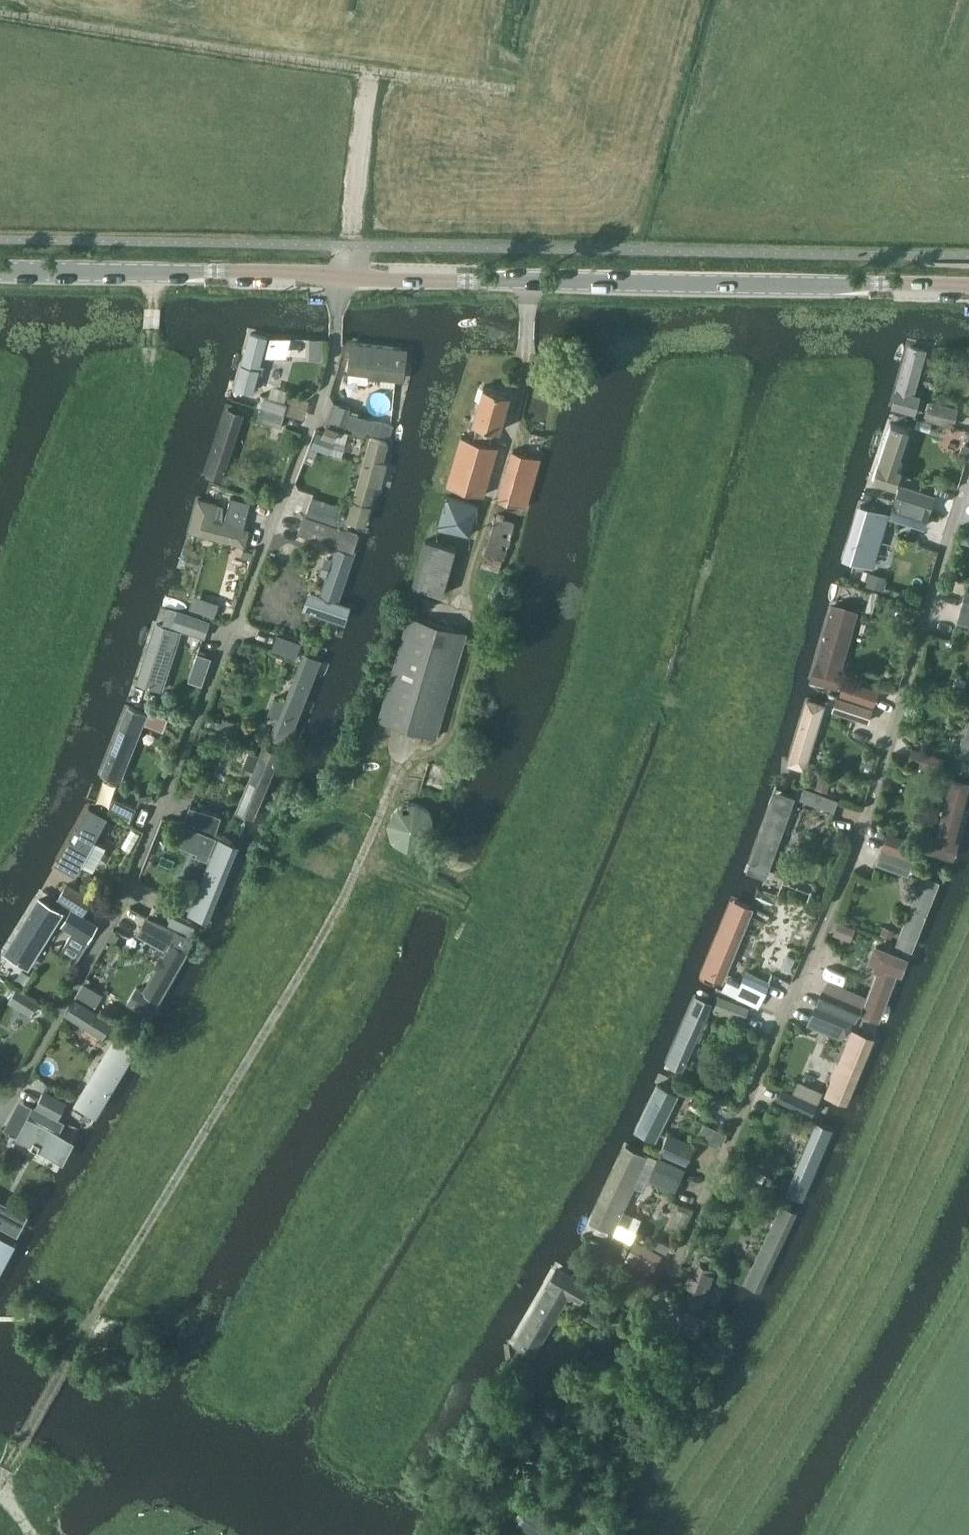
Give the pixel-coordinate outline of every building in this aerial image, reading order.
[(253,334),(239,390),(257,395),(271,338),(253,334)] [(353,381),(401,385),(404,349),(356,345),(353,381)] [(912,346),(898,405),(921,410),(935,352),(912,346)] [(501,430),(512,394),(487,386),(475,421),(480,422),(475,439),(464,435),(449,483),(484,493),(499,445),(491,443),(496,428),(501,430)] [(265,394),(262,405),(285,413),(289,402),(265,394)] [(353,407),(333,401),(325,423),(346,431),(353,407)] [(927,418),(953,425),(958,408),(931,401),(927,418)] [(282,425),(285,413),(262,405),(258,417),(282,425)] [(213,474),(230,479),(249,418),(232,413),(213,474)] [(335,436),(337,429),(327,425),(325,433),(335,436)] [(893,427),(880,478),(900,483),(914,433),(893,427)] [(394,448),(375,443),(352,522),(372,527),(394,448)] [(526,505),(540,458),(513,450),(499,497),(526,505)] [(900,482),(895,499),(931,511),(937,494),(900,482)] [(201,495),(187,544),(206,550),(220,500),(201,495)] [(308,514),(337,525),(344,505),(314,495),(308,514)] [(232,496),(225,521),(245,526),(251,501),(232,496)] [(931,511),(895,499),(890,516),(926,528),(931,511)] [(865,506),(849,562),(875,571),(890,516),(865,506)] [(482,553),(502,559),(514,521),(493,515),(482,553)] [(355,551),(361,535),(303,516),(298,532),(355,551)] [(424,540),(411,586),(442,595),(455,548),(424,540)] [(327,594),(343,599),(359,555),(342,549),(327,594)] [(312,595),(307,610),(345,622),(350,607),(312,595)] [(839,601),(813,684),(834,691),(861,608),(839,601)] [(968,619),(968,608),(963,606),(960,616),(968,619)] [(172,625),(205,634),(210,619),(178,609),(172,625)] [(437,735),(467,631),(411,614),(381,718),(437,735)] [(139,688),(164,696),(186,633),(160,624),(139,688)] [(273,650),(298,658),(304,642),(279,633),(273,650)] [(305,654),(282,724),(301,731),(324,660),(305,654)] [(192,670),(205,675),(210,661),(197,656),(192,670)] [(847,681),(843,695),(875,705),(880,692),(847,681)] [(270,712),(278,715),(285,699),(276,696),(270,712)] [(875,707),(842,697),(838,696),(834,711),(870,722),(875,707)] [(811,701),(791,771),(811,777),(831,707),(811,701)] [(110,770),(124,775),(146,713),(133,708),(110,770)] [(169,717),(152,710),(147,722),(164,729),(169,717)] [(913,745),(908,760),(941,770),(946,756),(913,745)] [(266,750),(241,820),(258,826),(283,756),(266,750)] [(245,765),(254,769),(260,754),(251,750),(245,765)] [(188,775),(182,792),(194,796),(200,779),(188,775)] [(956,781),(934,856),(951,861),(968,800),(968,785),(956,781)] [(838,801),(805,788),(801,799),(834,811),(838,801)] [(781,794),(750,874),(766,880),(797,800),(781,794)] [(109,808),(132,819),(138,806),(115,796),(109,808)] [(431,821),(432,816),(431,811),(429,806),(425,801),(421,798),(416,796),(410,796),(405,798),(400,800),(396,804),(394,809),(393,815),(394,820),(396,825),(399,829),(404,833),(409,834),(414,835),(420,833),(424,830),(428,826),(431,821)] [(186,822),(216,831),(221,816),(191,806),(186,822)] [(94,811),(63,868),(80,877),(111,820),(94,811)] [(915,858),(920,843),(889,832),(884,847),(915,858)] [(221,842),(192,913),(213,922),(243,851),(221,842)] [(878,862),(910,873),(915,858),(884,847),(878,862)] [(927,877),(901,947),(919,954),(946,882),(927,877)] [(58,898),(84,914),(94,897),(68,881),(58,898)] [(42,901),(11,957),(33,969),(64,913),(42,901)] [(62,923),(88,938),(96,924),(71,908),(62,923)] [(736,911),(708,975),(726,982),(753,919),(736,911)] [(166,949),(171,941),(189,950),(195,939),(191,937),(192,935),(147,915),(138,933),(166,949)] [(839,919),(834,933),(851,940),(857,926),(839,919)] [(191,958),(174,948),(146,998),(163,1008),(191,958)] [(910,959),(890,951),(866,1017),(886,1024),(910,959)] [(742,986),(736,998),(759,1008),(765,996),(742,986)] [(825,987),(817,1004),(857,1021),(865,1004),(825,987)] [(9,1001),(32,1014),(40,1002),(17,988),(9,1001)] [(720,994),(715,1008),(746,1019),(751,1006),(720,994)] [(73,995),(64,1011),(101,1035),(111,1019),(73,995)] [(696,998),(668,1067),(681,1073),(709,1003),(696,998)] [(807,1026),(847,1043),(857,1021),(817,1004),(807,1026)] [(858,1030),(830,1097),(854,1107),(882,1041),(858,1030)] [(78,1105),(99,1118),(143,1045),(121,1033),(78,1105)] [(799,1080),(794,1091),(820,1103),(825,1091),(799,1080)] [(667,1086),(639,1133),(656,1143),(684,1096),(667,1086)] [(779,1099),(815,1115),(820,1103),(784,1088),(779,1099)] [(45,1090),(37,1104),(60,1116),(67,1101),(45,1090)] [(36,1114),(22,1137),(68,1165),(82,1142),(36,1114)] [(821,1124),(791,1196),(808,1203),(838,1131),(821,1124)] [(669,1132),(660,1153),(687,1165),(696,1144),(669,1132)] [(630,1147),(590,1231),(611,1241),(651,1157),(630,1147)] [(650,1181),(676,1193),(686,1170),(661,1158),(650,1181)] [(738,1188),(757,1197),(759,1195),(767,1199),(771,1191),(743,1178),(738,1188)] [(802,1214),(782,1205),(749,1280),(768,1288),(802,1214)] [(4,1232),(0,1239),(0,1288),(24,1243),(4,1232)] [(636,1241),(625,1261),(652,1276),(663,1257),(636,1241)] [(685,1283),(691,1286),(696,1273),(690,1271),(685,1283)] [(537,1360),(578,1290),(557,1277),(515,1347),(537,1360)] [(744,1288),(713,1356),(733,1365),(764,1297),(744,1288)] [(696,1336),(706,1319),(698,1314),(688,1332),(696,1336)]
